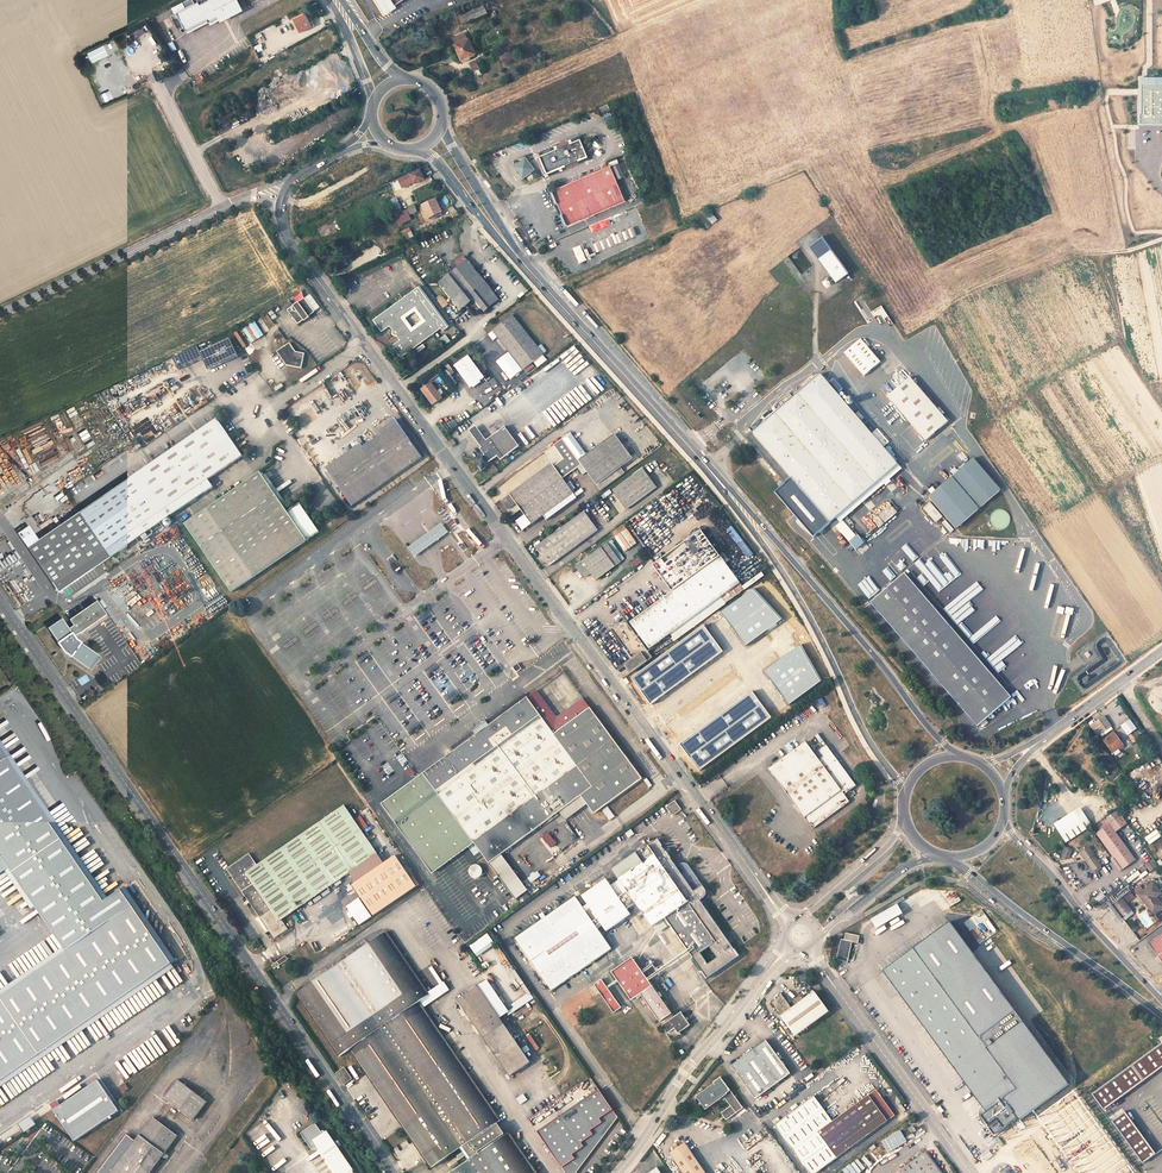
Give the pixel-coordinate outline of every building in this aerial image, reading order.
[(172,14),(178,26),(183,23),(186,29),(208,18),(209,21),(220,15),(222,18),(227,16),(226,13),(241,5),(238,0),(199,0),(172,14)] [(400,9),(413,0),(394,0),(400,9)] [(466,13),(470,21),(489,13),(486,4),(466,13)] [(241,5),(226,13),(227,16),(242,8),(241,5)] [(298,31),(310,26),(304,12),(292,16),(298,31)] [(463,34),(451,39),(454,45),(453,45),(459,59),(472,54),(466,40),(465,40),(463,34)] [(104,46),(84,53),(88,62),(107,55),(104,46)] [(471,61),(473,71),(481,69),(478,59),(471,61)] [(156,67),(160,74),(171,67),(166,60),(156,67)] [(1138,77),(1138,92),(1139,125),(1161,125),(1161,77),(1144,77),(1138,77)] [(582,152),(579,144),(537,161),(545,179),(586,162),(584,151),(582,152)] [(533,174),(524,162),(513,171),(522,182),(533,174)] [(425,179),(420,169),(399,178),(403,187),(414,182),(415,183),(425,179)] [(565,227),(621,204),(608,171),(551,193),(565,227)] [(549,194),(562,228),(565,227),(551,193),(549,194)] [(396,196),(389,200),(394,209),(401,206),(396,196)] [(436,198),(421,205),(427,218),(442,211),(436,198)] [(399,223),(411,217),(410,214),(417,210),(415,205),(398,213),(395,214),(399,223)] [(594,233),(621,220),(619,214),(591,226),(594,233)] [(718,214),(711,217),(715,225),(721,222),(718,214)] [(411,228),(402,232),(405,241),(415,237),(411,228)] [(610,233),(605,236),(608,245),(613,243),(610,233)] [(574,248),(580,263),(591,259),(588,249),(584,250),(582,245),(574,248)] [(849,272),(832,247),(819,256),(836,281),(849,272)] [(331,257),(333,265),(340,263),(337,255),(331,257)] [(482,314),(497,302),(472,271),(458,282),(450,274),(437,286),(458,312),(472,301),(482,314)] [(379,332),(385,328),(387,331),(386,337),(392,339),(394,341),(389,345),(398,357),(437,329),(432,322),(434,320),(416,296),(414,297),(409,290),(370,319),(379,332)] [(313,313),(303,299),(286,311),(297,325),(302,321),(303,322),(308,318),(308,317),(313,313)] [(437,303),(443,310),(445,308),(443,305),(445,304),(442,300),(437,303)] [(537,354),(507,317),(490,332),(520,369),(537,354)] [(237,356),(229,338),(199,352),(207,370),(226,361),(225,360),(231,358),(231,359),(237,356)] [(861,375),(878,361),(871,353),(858,339),(842,353),(851,363),(861,375)] [(295,351),(290,343),(277,351),(286,366),(301,368),(304,353),(295,351)] [(179,365),(188,361),(187,357),(197,354),(195,349),(176,356),(179,365)] [(834,360),(842,368),(855,384),(861,379),(848,365),(840,355),(834,360)] [(484,378),(467,356),(454,366),(470,388),(484,378)] [(819,373),(791,397),(742,440),(775,480),(785,472),(829,522),(897,464),(888,453),(884,456),(861,423),(824,379),(819,373)] [(770,397),(787,382),(784,377),(779,381),(774,374),(762,384),(770,393),(768,394),(770,397)] [(910,377),(887,397),(926,440),(948,420),(910,377)] [(845,390),(838,381),(834,384),(842,393),(845,390)] [(439,400),(428,384),(419,391),(430,406),(439,400)] [(191,399),(198,395),(195,389),(187,393),(191,399)] [(880,400),(886,396),(882,390),(876,394),(880,400)] [(77,414),(70,418),(74,424),(81,421),(77,414)] [(169,516),(212,487),(207,479),(241,456),(215,419),(139,471),(169,516)] [(421,460),(395,423),(378,434),(380,436),(361,449),(359,447),(325,470),(351,508),(421,460)] [(518,449),(504,429),(479,446),(473,450),(480,459),(476,462),(483,471),(494,464),(493,463),(499,459),(501,462),(518,449)] [(479,446),(470,432),(463,437),(473,450),(479,446)] [(76,433),(68,437),(76,454),(85,451),(76,433)] [(596,486),(632,460),(615,436),(585,457),(569,435),(562,439),(563,441),(576,458),(596,486)] [(549,451),(562,468),(576,458),(563,441),(549,451)] [(539,473),(502,500),(507,508),(515,502),(521,509),(550,488),(565,477),(546,451),(541,455),(551,468),(541,475),(539,473)] [(966,459),(925,495),(954,528),(995,493),(966,459)] [(625,510),(655,487),(642,469),(611,491),(625,510)] [(78,513),(109,558),(169,516),(139,471),(78,513)] [(207,509),(252,576),(318,532),(298,503),(285,511),(260,473),(207,509)] [(523,529),(560,502),(550,488),(521,509),(526,515),(517,521),(523,529)] [(63,494),(58,497),(61,502),(66,499),(63,494)] [(882,535),(903,519),(897,512),(899,510),(892,501),(869,519),(882,535)] [(186,523),(231,590),(252,576),(207,509),(186,523)] [(57,592),(109,558),(78,513),(27,549),(57,592)] [(598,532),(585,514),(536,550),(549,567),(598,532)] [(26,528),(17,534),(27,549),(36,542),(26,528)] [(839,530),(833,533),(841,547),(847,544),(839,530)] [(738,584),(699,532),(651,567),(670,593),(630,623),(649,650),(738,584)] [(873,536),(868,539),(872,545),(877,542),(873,536)] [(861,554),(869,548),(866,544),(858,550),(861,554)] [(602,546),(574,567),(581,577),(586,573),(591,580),(615,564),(602,546)] [(940,554),(950,564),(954,560),(944,550),(940,554)] [(935,576),(939,573),(926,555),(921,558),(935,576)] [(939,555),(933,561),(942,571),(948,565),(939,555)] [(942,574),(946,578),(951,573),(947,569),(942,574)] [(968,588),(970,585),(968,583),(974,574),(968,570),(959,582),(968,588)] [(906,574),(872,605),(982,728),(1015,697),(906,574)] [(61,618),(47,628),(64,652),(89,670),(99,657),(76,640),(73,637),(105,615),(96,601),(68,620),(72,625),(68,628),(61,618)] [(765,649),(785,638),(775,618),(765,624),(752,601),(714,622),(720,632),(731,626),(737,636),(682,667),(688,677),(678,683),(669,668),(683,660),(679,653),(650,670),(658,684),(651,688),(655,695),(659,693),(661,696),(666,693),(672,704),(766,652),(765,649)] [(1062,602),(1060,608),(1067,610),(1069,604),(1062,602)] [(1069,608),(1067,614),(1075,616),(1076,609),(1069,608)] [(649,650),(630,623),(627,625),(647,651),(649,650)] [(647,651),(627,625),(621,629),(620,627),(612,633),(633,661),(641,655),(647,651)] [(1021,657),(1028,652),(1023,645),(1016,650),(1021,657)] [(789,649),(786,651),(791,659),(794,656),(789,649)] [(1084,649),(1078,654),(1087,664),(1097,655),(1091,649),(1087,653),(1084,649)] [(647,662),(641,655),(633,661),(625,667),(627,670),(620,676),(623,680),(647,662)] [(519,664),(514,667),(517,672),(522,669),(519,664)] [(1038,680),(1027,685),(1032,695),(1043,690),(1038,680)] [(591,710),(584,701),(559,718),(539,692),(529,699),(555,735),(591,710)] [(88,700),(84,694),(80,697),(84,703),(88,700)] [(529,699),(526,696),(493,720),(489,722),(492,726),(529,699)] [(458,752),(385,806),(434,876),(477,844),(488,859),(482,864),(496,884),(503,879),(517,899),(529,890),(505,855),(539,831),(540,833),(555,823),(553,820),(556,818),(578,803),(584,811),(591,819),(644,781),(591,710),(555,735),(529,699),(492,726),(489,722),(489,721),(476,730),(477,732),(480,736),(458,752)] [(1105,717),(1091,727),(1098,737),(1112,727),(1105,717)] [(1138,730),(1131,720),(1125,724),(1132,733),(1138,730)] [(477,732),(455,748),(458,752),(480,736),(477,732)] [(1126,748),(1115,733),(1105,740),(1114,753),(1119,749),(1121,752),(1126,748)] [(819,762),(806,744),(770,769),(813,829),(849,804),(844,796),(847,794),(848,795),(854,791),(825,749),(818,754),(822,760),(819,762)] [(172,961),(121,887),(102,899),(0,751),(0,858),(63,951),(0,994),(0,1080),(172,961)] [(411,767),(407,771),(412,777),(416,774),(411,767)] [(648,780),(645,782),(650,789),(653,787),(648,780)] [(677,801),(668,807),(673,816),(683,810),(677,801)] [(556,818),(562,826),(584,811),(578,803),(556,818)] [(251,855),(228,870),(275,940),(288,931),(282,921),(378,855),(361,831),(367,827),(359,816),(353,820),(344,807),(258,867),(251,855)] [(616,819),(609,809),(603,813),(610,823),(616,819)] [(1057,830),(1068,845),(1093,828),(1081,811),(1057,830)] [(1118,814),(1108,821),(1106,822),(1109,826),(1111,829),(1113,827),(1123,820),(1118,814)] [(1098,834),(1123,871),(1135,863),(1111,829),(1109,826),(1106,822),(1096,829),(1099,834),(1098,834)] [(1143,837),(1148,845),(1160,836),(1155,829),(1143,837)] [(551,849),(558,845),(549,832),(543,836),(551,849)] [(738,954),(659,837),(644,847),(651,857),(645,860),(622,876),(645,909),(654,924),(666,916),(708,976),(738,954)] [(622,876),(645,860),(636,847),(613,862),(622,876)] [(1073,858),(1075,853),(1068,850),(1065,856),(1073,858)] [(1080,857),(1093,873),(1094,872),(1096,874),(1101,870),(1093,859),(1095,858),(1089,850),(1080,857)] [(396,855),(353,885),(374,915),(417,886),(396,855)] [(1147,874),(1154,868),(1149,861),(1142,866),(1146,871),(1147,874)] [(1138,870),(1141,875),(1146,871),(1142,866),(1138,870)] [(774,867),(770,870),(779,883),(783,880),(774,867)] [(532,884),(542,877),(539,871),(528,878),(532,884)] [(593,905),(588,908),(604,932),(609,929),(615,937),(633,924),(630,919),(645,909),(622,876),(613,882),(609,876),(584,892),(593,905)] [(1105,897),(1099,903),(1102,907),(1108,902),(1109,903),(1121,920),(1132,912),(1124,900),(1130,895),(1128,893),(1131,890),(1124,881),(1105,897)] [(1157,893),(1150,884),(1135,895),(1148,913),(1159,906),(1152,897),(1157,893)] [(578,893),(518,934),(552,987),(614,945),(604,932),(588,908),(578,893)] [(873,919),(879,930),(905,915),(900,904),(873,919)] [(1155,913),(1149,915),(1151,923),(1157,922),(1155,913)] [(1068,1084),(950,921),(882,970),(973,1095),(983,1088),(995,1105),(985,1112),(981,1115),(987,1124),(986,1125),(993,1134),(1016,1117),(1019,1120),(1068,1084)] [(662,929),(680,957),(687,953),(668,925),(662,929)] [(434,1170),(464,1149),(472,1161),(455,1172),(538,1172),(511,1134),(509,1136),(508,1136),(501,1124),(503,1123),(422,1003),(432,996),(388,932),(383,936),(381,932),(371,939),(374,942),(313,984),(311,981),(301,987),(303,991),(297,995),(340,1058),(352,1050),(425,1157),(434,1170)] [(848,962),(852,941),(858,943),(859,935),(845,932),(844,939),(841,939),(837,960),(848,962)] [(1161,964),(1161,933),(1147,943),(1161,964)] [(286,956),(272,965),(275,969),(289,959),(286,956)] [(651,986),(631,960),(612,974),(631,1000),(642,993),(651,986)] [(619,1008),(600,980),(593,985),(599,994),(612,1013),(619,1008)] [(478,986),(459,1000),(512,1076),(531,1063),(478,986)] [(642,993),(659,1018),(670,1010),(651,986),(642,993)] [(783,996),(772,1004),(796,1037),(829,1014),(814,994),(792,1009),(783,996)] [(660,1022),(665,1029),(664,1030),(670,1038),(679,1032),(677,1029),(687,1022),(678,1009),(672,1013),(661,1021),(660,1022)] [(670,1010),(659,1018),(661,1021),(672,1013),(670,1010)] [(732,1066),(756,1099),(790,1074),(791,1074),(767,1041),(766,1040),(732,1066)] [(344,1085),(351,1080),(346,1071),(338,1076),(344,1085)] [(811,1073),(805,1079),(807,1082),(814,1076),(811,1073)] [(722,1110),(727,1117),(742,1106),(721,1076),(714,1081),(715,1082),(698,1095),(706,1106),(723,1094),(730,1104),(722,1110)] [(98,1077),(52,1108),(75,1143),(121,1112),(98,1077)] [(179,1081),(165,1099),(194,1121),(208,1104),(179,1081)] [(123,1092),(130,1089),(127,1082),(120,1086),(123,1092)] [(995,1105),(983,1088),(973,1095),(985,1112),(995,1105)] [(536,1131),(565,1172),(575,1172),(618,1117),(598,1089),(536,1131)] [(810,1172),(816,1172),(896,1115),(877,1089),(833,1121),(816,1097),(776,1126),(810,1172)] [(521,1105),(528,1100),(524,1094),(517,1099),(521,1105)] [(1112,1119),(1124,1111),(1121,1108),(1110,1117),(1112,1119)] [(29,1115),(17,1123),(22,1131),(34,1123),(29,1115)] [(178,1138),(153,1119),(135,1143),(127,1136),(99,1172),(151,1172),(178,1138)] [(337,1172),(356,1172),(357,1172),(327,1130),(325,1131),(324,1130),(323,1129),(322,1129),(321,1130),(315,1122),(301,1132),(311,1147),(313,1146),(314,1146),(316,1148),(321,1148),(337,1172)] [(1128,1152),(1144,1172),(1147,1172),(1161,1160),(1161,1124),(1128,1152)] [(910,1127),(905,1130),(908,1136),(913,1132),(910,1127)] [(882,1141),(888,1153),(908,1143),(902,1131),(882,1141)] [(685,1141),(670,1152),(684,1172),(706,1172),(685,1141)] [(866,1156),(863,1159),(870,1168),(873,1165),(866,1156)] [(908,1172),(943,1172),(931,1156),(908,1172)]
